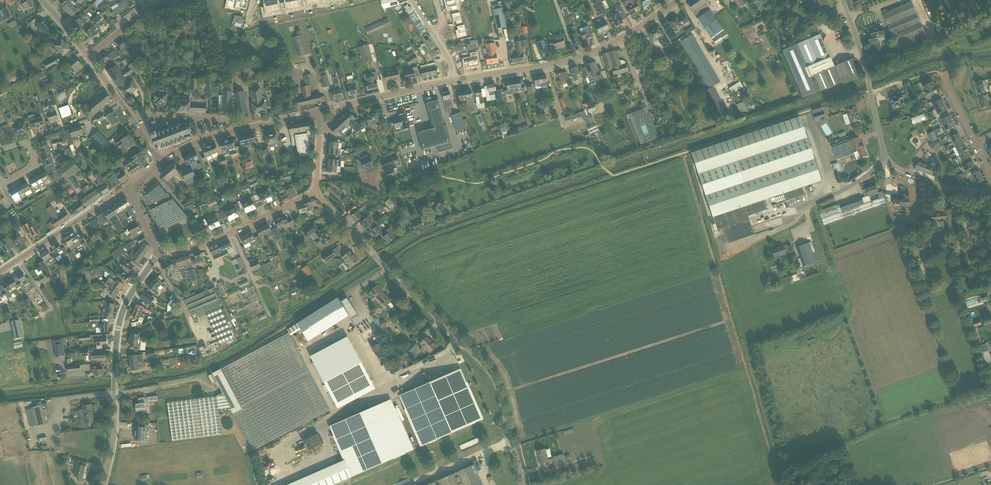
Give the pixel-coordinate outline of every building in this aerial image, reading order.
[(25,8),(27,11),(33,6),(28,0),(26,2),(25,0),(20,0),(17,2),(23,10),(25,8)] [(65,12),(75,3),(72,0),(73,0),(64,0),(65,2),(61,5),(64,8),(62,9),(65,12)] [(117,8),(130,0),(122,0),(122,1),(115,5),(117,8)] [(131,0),(130,0),(117,8),(119,11),(126,7),(128,10),(135,5),(131,0)] [(162,3),(167,8),(170,6),(172,8),(177,2),(175,0),(174,0),(172,2),(169,0),(165,0),(162,3)] [(235,10),(237,0),(231,0),(231,2),(229,1),(227,8),(235,10)] [(235,10),(236,7),(241,9),(241,8),(246,9),(248,3),(243,2),(243,0),(237,0),(235,10)] [(277,0),(271,1),(273,12),(279,11),(279,13),(283,12),(281,6),(278,7),(277,0)] [(292,0),(286,0),(287,5),(283,6),(285,12),(288,11),(288,9),(293,8),(292,0)] [(293,8),(299,7),(299,9),(303,8),(302,2),(298,3),(298,0),(292,0),(293,8)] [(314,3),(313,0),(304,0),(305,9),(310,8),(310,4),(314,3)] [(458,0),(457,0),(446,3),(447,9),(451,8),(452,11),(457,9),(457,7),(456,1),(458,0)] [(605,13),(599,0),(592,0),(593,3),(599,15),(605,13)] [(638,6),(634,0),(627,0),(627,1),(622,4),(625,8),(627,12),(628,12),(630,16),(640,10),(638,6)] [(649,4),(650,3),(649,1),(650,0),(649,0),(641,0),(643,4),(642,4),(644,8),(647,7),(647,6),(647,5),(648,5),(649,5),(649,4)] [(687,4),(695,15),(708,7),(705,3),(710,0),(692,0),(687,4)] [(820,6),(821,6),(824,11),(834,6),(831,0),(817,0),(820,6)] [(268,13),(273,12),(271,1),(265,2),(266,9),(263,10),(264,16),(268,15),(268,13)] [(506,4),(509,10),(515,6),(513,1),(506,4)] [(785,16),(792,12),(797,9),(793,2),(788,5),(784,7),(787,10),(783,12),(785,16)] [(912,2),(887,12),(886,10),(882,12),(883,14),(901,56),(930,44),(912,2)] [(78,6),(75,3),(65,12),(68,15),(69,14),(71,16),(75,13),(77,15),(82,11),(80,9),(78,6)] [(492,5),(493,10),(497,29),(507,27),(503,8),(502,8),(502,4),(492,5)] [(3,21),(1,18),(5,16),(7,19),(11,17),(6,8),(2,10),(0,11),(0,22),(3,21)] [(697,19),(704,28),(711,38),(723,30),(716,20),(710,10),(697,19)] [(88,23),(91,20),(88,16),(84,11),(78,16),(80,19),(76,22),(81,27),(87,22),(88,23)] [(460,12),(451,14),(453,22),(456,21),(456,25),(462,23),(460,12)] [(618,14),(615,16),(614,14),(613,13),(612,13),(611,14),(611,15),(611,16),(612,18),(611,18),(616,27),(623,23),(622,20),(624,19),(621,14),(619,15),(618,14)] [(92,40),(96,37),(101,31),(98,27),(99,27),(96,24),(101,20),(97,16),(90,22),(93,27),(86,33),(92,40)] [(688,21),(687,20),(684,16),(678,20),(677,18),(669,23),(675,31),(683,25),(688,21)] [(388,18),(365,28),(367,34),(390,24),(388,18)] [(44,35),(50,30),(42,21),(39,24),(35,19),(29,24),(35,32),(38,29),(44,35)] [(594,25),(599,35),(609,30),(605,20),(594,25)] [(834,66),(830,57),(820,35),(822,34),(823,33),(818,23),(814,25),(810,27),(811,31),(803,35),(806,40),(782,51),(802,98),(817,91),(820,89),(821,92),(841,83),(834,66)] [(458,30),(455,31),(457,38),(465,36),(463,25),(457,27),(458,30)] [(580,33),(583,40),(585,39),(586,40),(586,39),(588,38),(588,39),(593,37),(590,29),(589,29),(588,26),(579,29),(580,33)] [(885,35),(883,27),(870,30),(871,34),(869,35),(868,36),(870,44),(878,42),(886,40),(885,35)] [(667,42),(657,28),(648,34),(653,41),(657,39),(661,45),(667,42)] [(570,35),(573,45),(579,42),(577,35),(579,34),(577,29),(572,31),(573,34),(570,35)] [(175,39),(184,37),(186,36),(186,35),(185,30),(178,31),(173,32),(175,39)] [(759,36),(766,50),(772,47),(766,33),(759,36)] [(308,54),(302,35),(293,38),(299,57),(308,54)] [(709,89),(720,82),(692,35),(681,41),(709,89)] [(548,41),(551,48),(554,47),(555,49),(559,47),(559,49),(565,46),(562,38),(555,40),(555,39),(548,41)] [(124,47),(127,45),(122,39),(116,44),(121,50),(118,52),(120,54),(126,50),(124,47)] [(66,45),(62,40),(52,48),(55,53),(56,52),(58,54),(60,52),(63,56),(70,50),(67,47),(68,46),(66,44),(66,45)] [(524,60),(522,48),(528,47),(527,40),(515,41),(516,48),(518,55),(513,56),(512,50),(513,50),(513,48),(508,49),(509,57),(512,57),(513,63),(524,61),(524,60)] [(540,52),(547,50),(544,40),(537,42),(540,52)] [(486,56),(487,64),(491,64),(493,63),(497,63),(495,44),(486,45),(486,49),(483,49),(483,56),(486,56)] [(359,47),(363,63),(372,60),(369,45),(359,47)] [(425,46),(422,48),(421,47),(418,49),(422,56),(425,54),(426,55),(429,53),(425,46)] [(620,61),(617,50),(603,55),(607,70),(612,69),(614,75),(628,71),(625,63),(625,62),(624,61),(623,61),(622,61),(621,61),(620,61)] [(118,56),(113,51),(108,55),(110,59),(112,61),(118,56)] [(108,55),(106,52),(100,57),(105,63),(110,59),(108,55)] [(409,57),(406,59),(410,66),(413,64),(419,61),(415,54),(414,54),(413,52),(411,53),(411,52),(408,53),(409,55),(408,55),(409,57)] [(469,68),(479,66),(477,54),(472,55),(473,59),(465,60),(466,68),(468,67),(469,68)] [(75,74),(83,67),(82,67),(80,65),(81,64),(80,65),(79,63),(79,62),(76,58),(74,60),(71,58),(67,61),(74,70),(73,71),(75,74)] [(58,63),(56,59),(44,65),(46,69),(58,63)] [(127,77),(141,67),(137,60),(128,66),(129,68),(122,73),(117,66),(108,73),(125,98),(130,95),(127,90),(129,89),(127,86),(126,87),(125,86),(121,81),(126,77),(127,77)] [(599,72),(596,63),(596,62),(595,62),(586,66),(587,67),(583,68),(586,78),(588,78),(590,83),(595,81),(602,78),(599,72)] [(427,73),(428,77),(437,75),(438,75),(436,67),(435,67),(434,63),(428,64),(429,68),(430,68),(431,72),(427,73)] [(414,73),(418,72),(416,64),(412,65),(413,71),(405,73),(406,80),(409,80),(409,81),(412,80),(412,79),(415,78),(414,73)] [(423,78),(428,77),(427,73),(431,72),(430,68),(429,68),(428,64),(420,66),(421,70),(422,79),(423,78)] [(344,78),(341,67),(336,69),(340,79),(344,78)] [(580,73),(577,67),(571,70),(572,73),(571,73),(576,83),(579,82),(578,80),(579,80),(576,75),(580,73)] [(218,96),(213,74),(211,69),(205,70),(206,76),(203,77),(208,98),(218,96)] [(390,82),(400,80),(398,71),(391,73),(391,72),(384,73),(386,82),(390,81),(390,82)] [(374,73),(374,72),(372,73),(373,77),(366,79),(367,82),(365,82),(368,91),(378,89),(379,89),(376,80),(378,80),(378,77),(376,72),(374,73)] [(566,78),(563,72),(562,73),(561,72),(560,72),(559,73),(559,74),(558,75),(560,80),(557,82),(560,87),(571,81),(569,77),(566,78)] [(327,75),(321,76),(325,88),(330,86),(327,75)] [(127,78),(127,77),(126,77),(121,81),(125,86),(126,87),(127,86),(129,89),(127,90),(130,95),(138,89),(132,81),(128,84),(125,80),(127,78)] [(190,101),(181,101),(178,101),(177,112),(189,113),(206,114),(206,104),(205,104),(205,99),(199,99),(199,98),(196,98),(198,80),(191,79),(190,101)] [(349,96),(357,94),(355,87),(353,79),(347,80),(348,84),(347,84),(348,88),(348,89),(349,96)] [(518,92),(521,92),(522,92),(525,91),(524,85),(521,86),(520,80),(513,81),(515,93),(518,93),(518,92)] [(926,92),(935,87),(933,82),(931,83),(930,80),(922,84),(923,88),(923,87),(926,92)] [(515,93),(513,81),(506,82),(507,88),(504,89),(505,95),(512,94),(515,93)] [(729,88),(733,94),(744,87),(741,81),(729,88)] [(985,95),(985,94),(984,92),(985,92),(984,87),(985,87),(983,81),(976,83),(979,95),(979,97),(985,95)] [(54,95),(58,93),(51,83),(50,83),(51,84),(52,87),(54,95)] [(231,116),(233,89),(233,84),(221,83),(221,95),(219,95),(218,110),(222,110),(222,115),(225,115),(228,116),(231,116)] [(333,92),(330,93),(331,98),(334,97),(335,99),(342,97),(339,84),(335,85),(336,91),(333,92)] [(496,90),(495,84),(488,85),(489,92),(489,96),(495,95),(496,104),(499,104),(503,103),(502,95),(502,94),(501,94),(500,89),(496,90)] [(700,85),(697,87),(703,99),(707,97),(700,85)] [(322,102),(326,101),(324,96),(321,97),(320,94),(311,96),(309,86),(306,87),(302,88),(304,98),(297,100),(299,108),(322,102)] [(935,87),(926,92),(928,97),(930,100),(938,96),(937,93),(938,93),(935,87)] [(163,88),(163,90),(158,90),(158,95),(155,95),(154,101),(157,101),(156,104),(162,105),(162,106),(165,106),(165,105),(166,105),(167,88),(163,88)] [(266,111),(266,107),(270,107),(269,102),(263,102),(262,98),(260,88),(250,90),(250,91),(251,91),(254,113),(266,111)] [(475,90),(476,99),(477,104),(477,105),(484,104),(487,104),(486,97),(483,97),(481,89),(475,90)] [(105,93),(102,90),(97,94),(99,97),(88,106),(87,104),(80,109),(88,119),(94,114),(95,114),(112,101),(105,93)] [(238,115),(247,113),(244,91),(234,93),(238,115)] [(452,103),(449,91),(442,94),(444,100),(445,105),(452,103)] [(472,98),(471,91),(464,92),(466,99),(467,107),(475,106),(473,98),(472,98)] [(466,99),(464,92),(458,93),(458,95),(455,96),(458,106),(461,106),(461,105),(460,102),(460,100),(466,99)] [(902,95),(891,98),(892,102),(893,102),(893,104),(894,109),(898,108),(902,107),(905,106),(904,103),(904,100),(902,95)] [(987,95),(985,95),(979,97),(982,107),(982,108),(988,107),(990,106),(987,95)] [(438,100),(426,104),(433,127),(433,128),(417,132),(422,151),(438,146),(439,152),(453,149),(446,124),(445,124),(438,100)] [(936,110),(945,105),(945,104),(943,101),(942,101),(942,100),(936,103),(934,100),(929,103),(930,106),(933,104),(936,109),(936,110)] [(745,101),(738,105),(743,116),(751,112),(745,101)] [(937,119),(942,116),(941,114),(947,111),(946,110),(947,109),(946,106),(945,105),(936,110),(936,109),(933,111),(937,119)] [(847,114),(843,115),(846,125),(856,122),(860,120),(857,111),(858,111),(856,106),(852,108),(846,110),(847,114)] [(659,138),(649,107),(628,114),(629,118),(631,117),(641,144),(659,138)] [(49,118),(49,119),(50,124),(59,121),(56,112),(55,108),(49,110),(50,113),(46,114),(48,119),(49,118)] [(812,111),(815,120),(826,117),(823,108),(812,111)] [(367,125),(372,124),(377,123),(379,128),(382,127),(378,112),(377,113),(376,113),(377,112),(377,111),(376,110),(376,109),(375,109),(374,109),(373,109),(372,110),(372,111),(372,112),(372,113),(373,114),(368,115),(369,118),(366,118),(367,121),(366,121),(367,125)] [(356,132),(356,133),(362,128),(354,120),(356,119),(348,111),(344,116),(351,123),(349,125),(356,132)] [(10,125),(15,123),(10,112),(5,114),(10,125)] [(113,126),(120,122),(116,116),(113,112),(106,116),(113,126)] [(460,113),(453,115),(451,116),(456,131),(465,128),(460,113)] [(591,114),(587,116),(590,124),(595,122),(591,114)] [(912,118),(914,124),(926,119),(924,114),(912,118)] [(44,126),(42,117),(35,119),(34,115),(28,117),(29,120),(30,125),(31,124),(33,129),(37,128),(40,127),(44,126)] [(339,120),(346,128),(349,125),(351,123),(344,116),(339,120)] [(402,126),(403,129),(409,128),(405,116),(398,118),(399,118),(385,122),(387,130),(393,128),(402,126)] [(941,127),(953,121),(951,117),(950,117),(950,116),(945,119),(943,116),(942,116),(937,119),(941,127)] [(764,200),(783,194),(785,202),(805,195),(802,187),(821,181),(800,117),(755,131),(691,153),(717,232),(724,229),(729,244),(754,235),(748,216),(767,210),(764,200)] [(339,120),(335,124),(342,132),(345,129),(346,128),(339,120)] [(953,121),(941,127),(945,135),(951,132),(950,129),(955,127),(954,126),(955,125),(953,121)] [(27,132),(24,124),(23,122),(18,123),(19,126),(14,128),(16,135),(17,135),(18,136),(21,135),(20,134),(27,132)] [(187,126),(187,125),(186,123),(185,122),(179,124),(180,123),(179,123),(179,124),(174,126),(174,125),(173,125),(170,127),(169,127),(169,128),(165,129),(165,128),(164,129),(165,130),(161,131),(161,130),(160,130),(160,131),(156,133),(156,132),(150,134),(152,139),(153,139),(156,148),(157,149),(158,149),(159,151),(167,148),(167,149),(168,149),(167,148),(171,147),(172,147),(172,146),(176,145),(176,146),(177,146),(177,145),(180,144),(181,144),(181,143),(185,141),(186,142),(186,141),(192,138),(190,134),(191,134),(190,133),(191,131),(192,131),(192,130),(191,130),(190,128),(191,128),(191,127),(190,128),(188,127),(188,126),(187,126)] [(289,126),(289,127),(290,133),(290,134),(292,146),(297,146),(299,157),(311,155),(308,136),(312,136),(311,130),(312,130),(311,123),(311,122),(304,124),(304,123),(303,123),(303,124),(297,125),(296,125),(289,126)] [(337,137),(342,132),(335,124),(332,126),(329,129),(330,129),(337,137)] [(72,137),(84,134),(81,126),(69,130),(71,135),(67,136),(67,135),(66,135),(71,148),(72,152),(75,151),(73,145),(74,144),(73,143),(74,143),(72,137)] [(105,140),(98,131),(92,137),(99,146),(96,148),(97,150),(102,146),(103,146),(107,142),(105,140)] [(932,142),(936,140),(938,139),(937,137),(934,132),(928,134),(931,142),(932,142)] [(283,149),(281,141),(278,142),(277,134),(275,133),(273,134),(273,135),(266,136),(268,144),(269,146),(271,148),(274,147),(275,145),(277,144),(278,150),(283,149)] [(950,139),(952,143),(961,139),(958,134),(955,135),(954,133),(946,137),(948,140),(950,139)] [(253,134),(239,137),(242,146),(249,144),(249,147),(252,147),(256,146),(258,145),(257,142),(255,143),(253,134)] [(38,147),(38,149),(53,145),(51,140),(52,140),(50,135),(45,137),(36,140),(37,144),(39,143),(40,146),(38,147)] [(127,150),(135,145),(129,136),(116,144),(119,147),(123,144),(127,150)] [(850,142),(832,148),(836,160),(845,157),(846,157),(851,155),(854,154),(857,160),(861,159),(868,156),(864,146),(863,146),(862,146),(861,144),(859,138),(850,141),(850,142)] [(955,148),(955,147),(963,143),(961,139),(952,143),(955,148)] [(229,141),(226,142),(229,153),(230,155),(237,154),(236,151),(239,150),(238,144),(234,145),(233,140),(229,141)] [(329,149),(338,149),(339,143),(340,143),(340,140),(334,140),(334,143),(330,143),(329,149)] [(929,145),(936,153),(943,147),(936,140),(932,142),(931,142),(929,145)] [(223,155),(229,153),(226,142),(224,142),(224,143),(220,144),(220,143),(222,151),(223,155)] [(963,143),(955,147),(958,152),(965,148),(963,143)] [(44,154),(53,151),(55,151),(53,145),(38,149),(40,153),(43,152),(44,154)] [(218,153),(216,145),(215,145),(212,147),(212,146),(209,147),(212,155),(213,158),(217,157),(218,156),(218,155),(218,153)] [(203,150),(204,155),(202,156),(204,161),(207,160),(206,157),(212,155),(209,147),(207,148),(207,149),(203,150)] [(966,148),(965,148),(958,152),(960,156),(968,152),(966,148)] [(340,156),(340,158),(348,159),(353,159),(351,156),(341,155),(341,149),(338,149),(329,149),(329,155),(340,156)] [(140,169),(140,170),(148,164),(145,159),(146,158),(145,157),(149,155),(145,150),(144,150),(140,153),(123,164),(131,175),(140,169)] [(41,158),(42,162),(56,157),(55,157),(53,151),(44,154),(44,157),(41,158)] [(190,164),(191,168),(198,165),(196,161),(199,160),(195,152),(184,157),(187,165),(190,164)] [(968,152),(960,156),(958,157),(962,165),(963,165),(967,163),(966,160),(970,157),(968,152)] [(387,177),(395,173),(393,169),(396,168),(393,162),(398,159),(397,156),(388,160),(389,163),(382,166),(387,177)] [(46,170),(58,170),(56,169),(54,164),(56,163),(57,162),(56,157),(42,162),(43,164),(45,164),(46,166),(44,167),(45,170),(46,170)] [(364,169),(374,165),(370,157),(363,160),(362,157),(356,160),(358,163),(361,162),(364,169)] [(340,158),(340,161),(328,160),(328,166),(337,167),(341,167),(341,161),(348,161),(348,159),(340,158)] [(60,172),(66,179),(68,183),(72,187),(74,191),(80,186),(72,176),(80,170),(72,159),(58,170),(60,172)] [(965,175),(971,172),(969,170),(975,167),(974,165),(975,165),(973,161),(972,162),(972,161),(961,167),(965,175)] [(918,162),(915,169),(933,175),(935,168),(930,166),(918,162)] [(188,185),(186,182),(172,165),(161,174),(168,183),(166,185),(165,183),(165,184),(172,192),(176,189),(169,180),(175,175),(182,183),(183,187),(188,185)] [(197,181),(191,168),(182,172),(186,182),(188,185),(197,181)] [(46,185),(48,189),(50,187),(48,184),(51,182),(50,179),(47,174),(57,174),(57,173),(59,173),(60,172),(58,170),(46,170),(46,172),(40,176),(46,185)] [(122,170),(116,175),(121,183),(128,179),(122,170)] [(975,170),(967,175),(968,178),(973,175),(977,184),(978,184),(979,185),(983,182),(983,181),(984,181),(984,180),(982,177),(981,175),(980,172),(976,173),(975,171),(975,170)] [(112,190),(121,183),(116,175),(113,171),(111,173),(113,176),(108,180),(106,177),(103,179),(105,182),(111,190),(112,190)] [(98,187),(104,195),(110,191),(104,182),(105,182),(103,179),(99,173),(94,176),(100,185),(98,187)] [(40,176),(35,179),(40,188),(46,185),(40,176)] [(35,191),(40,188),(35,179),(29,182),(33,189),(34,188),(35,191)] [(21,186),(25,193),(31,190),(27,183),(21,186)] [(339,189),(332,183),(327,190),(340,201),(344,197),(338,191),(339,189)] [(97,199),(98,200),(101,197),(97,190),(92,185),(90,187),(88,185),(81,190),(87,197),(82,201),(87,208),(91,205),(90,204),(97,199)] [(167,194),(159,185),(156,188),(149,194),(147,191),(143,195),(144,196),(144,197),(145,200),(145,199),(149,208),(155,220),(156,222),(160,231),(166,228),(166,229),(180,222),(179,221),(188,217),(173,200),(171,201),(169,198),(169,197),(169,196),(169,195),(167,194)] [(277,196),(278,200),(280,203),(283,201),(283,202),(296,196),(291,185),(287,187),(288,190),(286,191),(287,195),(286,195),(286,194),(281,196),(280,195),(277,196)] [(16,190),(20,196),(25,193),(21,186),(16,190)] [(820,211),(825,226),(887,204),(884,197),(871,201),(869,196),(878,193),(876,186),(872,187),(869,188),(867,189),(863,191),(865,197),(862,198),(862,196),(851,200),(847,202),(847,201),(820,211)] [(270,188),(265,190),(265,189),(262,190),(268,203),(273,200),(270,194),(272,193),(270,188)] [(10,193),(14,199),(20,196),(16,190),(15,190),(14,189),(12,191),(10,193)] [(259,193),(255,195),(254,195),(256,201),(260,199),(263,205),(268,203),(262,190),(259,192),(259,193)] [(908,202),(909,192),(900,192),(900,196),(897,196),(893,195),(893,203),(900,203),(900,202),(908,202)] [(253,203),(256,201),(254,195),(253,196),(249,198),(250,201),(247,202),(251,211),(256,209),(253,203)] [(76,196),(73,198),(72,199),(74,202),(75,202),(77,205),(75,207),(72,209),(76,215),(79,213),(80,213),(85,209),(81,203),(76,196)] [(247,202),(245,198),(237,202),(238,203),(241,209),(243,207),(246,213),(251,211),(247,202)] [(385,203),(391,210),(396,205),(390,198),(385,203)] [(118,214),(117,215),(120,219),(127,227),(137,219),(130,206),(126,199),(113,207),(118,214)] [(361,208),(365,204),(368,206),(369,204),(365,200),(359,206),(361,208)] [(192,202),(183,205),(188,212),(195,209),(192,202)] [(300,214),(314,210),(312,202),(305,204),(298,206),(300,214)] [(233,209),(230,210),(234,219),(239,217),(238,214),(241,213),(236,204),(231,206),(233,209)] [(349,214),(357,208),(354,205),(346,211),(349,214)] [(51,222),(56,228),(70,219),(66,212),(59,216),(55,210),(52,206),(46,209),(49,214),(50,213),(54,220),(51,222)] [(118,214),(113,207),(112,208),(111,209),(104,213),(108,221),(110,220),(114,226),(119,233),(124,230),(119,222),(120,222),(115,216),(117,215),(118,214)] [(229,222),(234,219),(230,210),(227,212),(226,209),(221,211),(224,217),(226,216),(229,222)] [(359,209),(351,217),(356,222),(362,217),(359,214),(361,212),(359,209)] [(404,221),(412,215),(408,210),(400,217),(404,221)] [(108,221),(104,213),(97,218),(102,225),(108,221)] [(209,215),(216,228),(221,226),(218,220),(220,218),(218,213),(214,215),(213,214),(209,215)] [(208,225),(211,231),(216,228),(209,215),(205,218),(205,219),(202,220),(205,226),(208,225)] [(362,226),(367,231),(376,223),(375,221),(375,220),(370,215),(362,222),(364,224),(362,226)] [(294,225),(291,218),(286,220),(284,216),(275,221),(278,228),(285,225),(287,228),(294,225)] [(13,219),(15,222),(17,225),(19,228),(22,225),(19,220),(17,217),(13,219)] [(95,219),(89,223),(94,231),(88,235),(93,241),(99,237),(99,238),(103,236),(99,230),(101,228),(95,219)] [(415,230),(424,226),(423,225),(426,224),(425,220),(422,221),(412,225),(415,230)] [(37,229),(35,225),(30,228),(27,223),(22,227),(25,232),(25,231),(27,235),(29,233),(32,237),(34,235),(34,236),(38,234),(36,230),(37,229)] [(141,230),(137,223),(137,224),(127,229),(130,234),(128,235),(131,240),(137,236),(135,233),(140,230),(141,230)] [(378,225),(376,223),(367,231),(373,237),(376,237),(382,232),(380,231),(383,228),(379,224),(378,225)] [(317,243),(317,244),(319,246),(320,247),(323,245),(324,246),(332,241),(324,228),(318,232),(317,231),(318,230),(315,224),(303,232),(307,238),(315,232),(321,241),(317,243)] [(896,226),(899,232),(905,230),(902,224),(896,226)] [(271,230),(268,225),(263,228),(266,235),(268,238),(276,235),(278,240),(283,238),(278,227),(271,230)] [(259,236),(257,237),(261,245),(263,244),(260,237),(266,235),(263,228),(257,230),(259,236)] [(388,234),(383,238),(384,238),(388,243),(389,244),(395,238),(392,234),(394,232),(390,228),(385,232),(388,234)] [(13,241),(18,247),(24,243),(21,238),(24,237),(20,230),(15,234),(18,238),(13,241)] [(248,234),(246,235),(250,242),(251,246),(256,244),(257,247),(261,245),(257,237),(255,238),(252,233),(251,233),(251,232),(248,234)] [(76,247),(78,250),(82,247),(85,250),(86,251),(90,249),(91,251),(92,251),(83,237),(79,240),(74,233),(69,236),(76,247)] [(244,245),(250,242),(246,235),(241,238),(244,245)] [(64,239),(64,240),(69,247),(71,251),(72,250),(72,251),(69,254),(73,260),(74,262),(77,260),(76,258),(77,258),(75,256),(80,253),(78,250),(76,247),(69,236),(64,240),(64,239)] [(12,251),(8,246),(11,244),(7,238),(2,241),(0,242),(0,245),(1,247),(6,255),(12,251)] [(145,238),(139,242),(142,247),(138,253),(143,257),(150,247),(147,245),(148,243),(145,239),(145,238)] [(229,240),(219,244),(209,249),(213,256),(215,260),(221,257),(220,256),(224,255),(228,253),(227,250),(232,247),(229,240)] [(133,245),(135,244),(133,241),(126,245),(130,248),(133,250),(133,245)] [(809,243),(797,247),(803,266),(816,262),(809,243)] [(51,252),(55,257),(56,258),(60,255),(61,257),(65,254),(62,249),(58,244),(55,247),(54,246),(52,248),(54,250),(51,252)] [(774,259),(782,256),(787,254),(784,246),(771,250),(774,259)] [(124,254),(120,249),(113,254),(116,259),(124,254)] [(139,264),(143,257),(138,253),(133,250),(129,257),(139,264)] [(47,251),(41,255),(44,261),(46,264),(49,262),(50,264),(56,261),(53,257),(52,258),(47,251)] [(198,266),(201,265),(201,266),(206,264),(203,257),(202,257),(200,251),(194,253),(195,257),(190,258),(194,270),(197,269),(195,264),(197,264),(198,266)] [(322,257),(326,262),(336,256),(332,251),(322,257)] [(351,267),(358,261),(350,251),(342,258),(348,264),(346,266),(348,269),(351,266),(351,267)] [(175,260),(177,267),(182,276),(185,280),(189,277),(191,282),(197,281),(194,270),(190,258),(189,255),(175,260)] [(123,269),(130,274),(133,268),(130,266),(131,265),(124,260),(122,263),(125,266),(123,269)] [(166,273),(170,271),(172,276),(179,278),(182,276),(177,267),(175,260),(170,261),(166,264),(162,266),(161,266),(166,273)] [(45,276),(50,273),(44,265),(46,264),(44,261),(38,265),(35,267),(39,272),(42,270),(45,276)] [(258,261),(255,263),(251,265),(253,270),(261,267),(258,261)] [(925,278),(920,264),(915,266),(920,280),(925,278)] [(309,265),(302,269),(306,277),(313,274),(309,265)] [(114,278),(115,278),(117,276),(116,276),(104,266),(100,267),(106,272),(109,274),(107,278),(105,281),(107,282),(108,281),(120,290),(124,285),(117,280),(116,282),(113,280),(114,278)] [(68,282),(67,282),(66,269),(59,270),(61,282),(61,286),(69,285),(68,282)] [(129,278),(126,276),(127,274),(121,270),(120,272),(119,271),(116,276),(117,276),(126,282),(129,278)] [(26,279),(21,272),(19,273),(19,275),(16,277),(19,280),(17,282),(20,287),(24,284),(23,282),(26,279)] [(157,278),(152,283),(158,288),(161,290),(163,287),(164,288),(166,286),(167,284),(165,281),(163,283),(157,278)] [(20,287),(17,282),(15,283),(12,279),(9,281),(8,280),(6,281),(11,289),(15,287),(16,289),(20,287)] [(11,289),(6,281),(4,283),(5,284),(2,286),(5,290),(3,291),(6,296),(6,297),(7,299),(12,296),(11,295),(14,293),(11,289)] [(108,293),(110,291),(116,295),(120,290),(108,281),(107,282),(105,285),(102,283),(99,286),(100,288),(104,291),(105,290),(108,293)] [(209,282),(206,286),(210,290),(215,287),(214,285),(209,282)] [(152,283),(148,288),(157,296),(159,294),(156,291),(158,288),(152,283)] [(388,299),(376,286),(370,292),(383,305),(385,306),(386,306),(387,306),(391,302),(388,299)] [(185,300),(192,316),(205,310),(219,304),(213,289),(210,290),(196,296),(194,297),(190,298),(186,300),(185,300)] [(145,305),(151,308),(154,309),(156,307),(151,304),(154,299),(151,297),(151,296),(144,292),(140,298),(147,302),(145,305)] [(980,296),(977,297),(978,303),(982,302),(990,300),(988,293),(980,296)] [(296,324),(308,342),(348,316),(350,318),(357,314),(353,308),(353,309),(351,306),(352,305),(347,298),(340,302),(337,298),(338,298),(337,297),(296,324)] [(101,316),(113,318),(114,304),(106,303),(105,312),(102,312),(101,316)] [(205,310),(221,349),(228,346),(235,341),(233,337),(230,330),(219,304),(205,310)] [(134,311),(141,313),(143,310),(146,311),(147,309),(137,305),(134,311)] [(141,325),(143,321),(144,319),(140,317),(141,313),(134,311),(132,317),(139,320),(138,322),(131,323),(132,327),(141,325)] [(158,326),(165,324),(163,315),(156,317),(158,326)] [(14,339),(23,337),(19,320),(10,322),(14,339)] [(380,322),(379,321),(375,323),(383,336),(389,332),(385,326),(384,327),(382,327),(381,327),(380,325),(380,324),(380,322)] [(101,333),(109,332),(109,325),(104,325),(104,322),(96,323),(96,328),(101,328),(101,333)] [(230,330),(233,337),(239,334),(236,328),(230,330)] [(143,339),(141,337),(142,333),(136,332),(136,334),(132,334),(131,337),(130,337),(129,340),(143,341),(143,339)] [(253,450),(329,409),(288,333),(212,374),(222,393),(216,396),(167,403),(172,441),(222,434),(218,409),(230,407),(253,450)] [(96,335),(96,338),(96,340),(97,349),(103,349),(103,346),(107,346),(107,337),(101,338),(101,335),(96,335)] [(420,344),(430,353),(437,346),(432,342),(432,343),(426,337),(420,344)] [(143,341),(129,340),(129,342),(131,342),(130,346),(135,347),(134,349),(140,350),(140,345),(142,344),(142,341),(143,341)] [(414,342),(411,346),(407,349),(411,353),(418,346),(414,342)] [(334,352),(330,354),(313,363),(334,402),(371,383),(351,343),(334,352)] [(54,345),(55,357),(65,355),(64,344),(54,345)] [(393,369),(383,345),(376,348),(380,357),(382,356),(387,369),(391,368),(392,369),(393,369)] [(93,361),(106,359),(105,352),(89,353),(88,350),(81,351),(82,357),(89,356),(89,361),(93,360),(93,361)] [(129,356),(130,363),(137,363),(144,362),(143,355),(137,355),(129,356)] [(151,361),(152,370),(158,369),(157,363),(160,363),(160,360),(157,361),(157,360),(151,361)] [(130,363),(131,371),(138,370),(138,369),(143,369),(142,365),(138,365),(137,363),(130,363)] [(100,369),(100,366),(92,367),(92,373),(95,373),(95,376),(100,375),(101,376),(102,376),(103,375),(104,375),(103,369),(100,369)] [(467,383),(405,410),(421,446),(483,419),(467,383)] [(144,398),(138,398),(139,404),(135,404),(136,412),(142,411),(142,413),(146,413),(146,411),(144,398)] [(32,407),(35,417),(28,419),(30,427),(37,425),(37,426),(47,423),(45,415),(50,414),(48,409),(47,403),(42,405),(32,407)] [(89,427),(89,423),(94,422),(92,405),(83,406),(83,409),(79,410),(81,428),(89,427)] [(334,436),(344,460),(352,477),(413,450),(395,409),(334,436)] [(142,428),(134,427),(134,432),(136,432),(135,440),(144,440),(144,431),(148,431),(148,424),(142,424),(142,428)] [(312,450),(326,443),(321,432),(307,439),(312,450)] [(545,449),(537,451),(540,464),(546,462),(552,461),(554,467),(560,465),(557,456),(551,457),(549,448),(545,450),(545,449)] [(477,471),(481,470),(480,467),(479,467),(479,466),(479,465),(477,460),(468,463),(469,466),(427,484),(483,484),(477,471)] [(74,476),(82,478),(85,466),(80,465),(81,462),(77,461),(75,467),(76,467),(74,476)]
